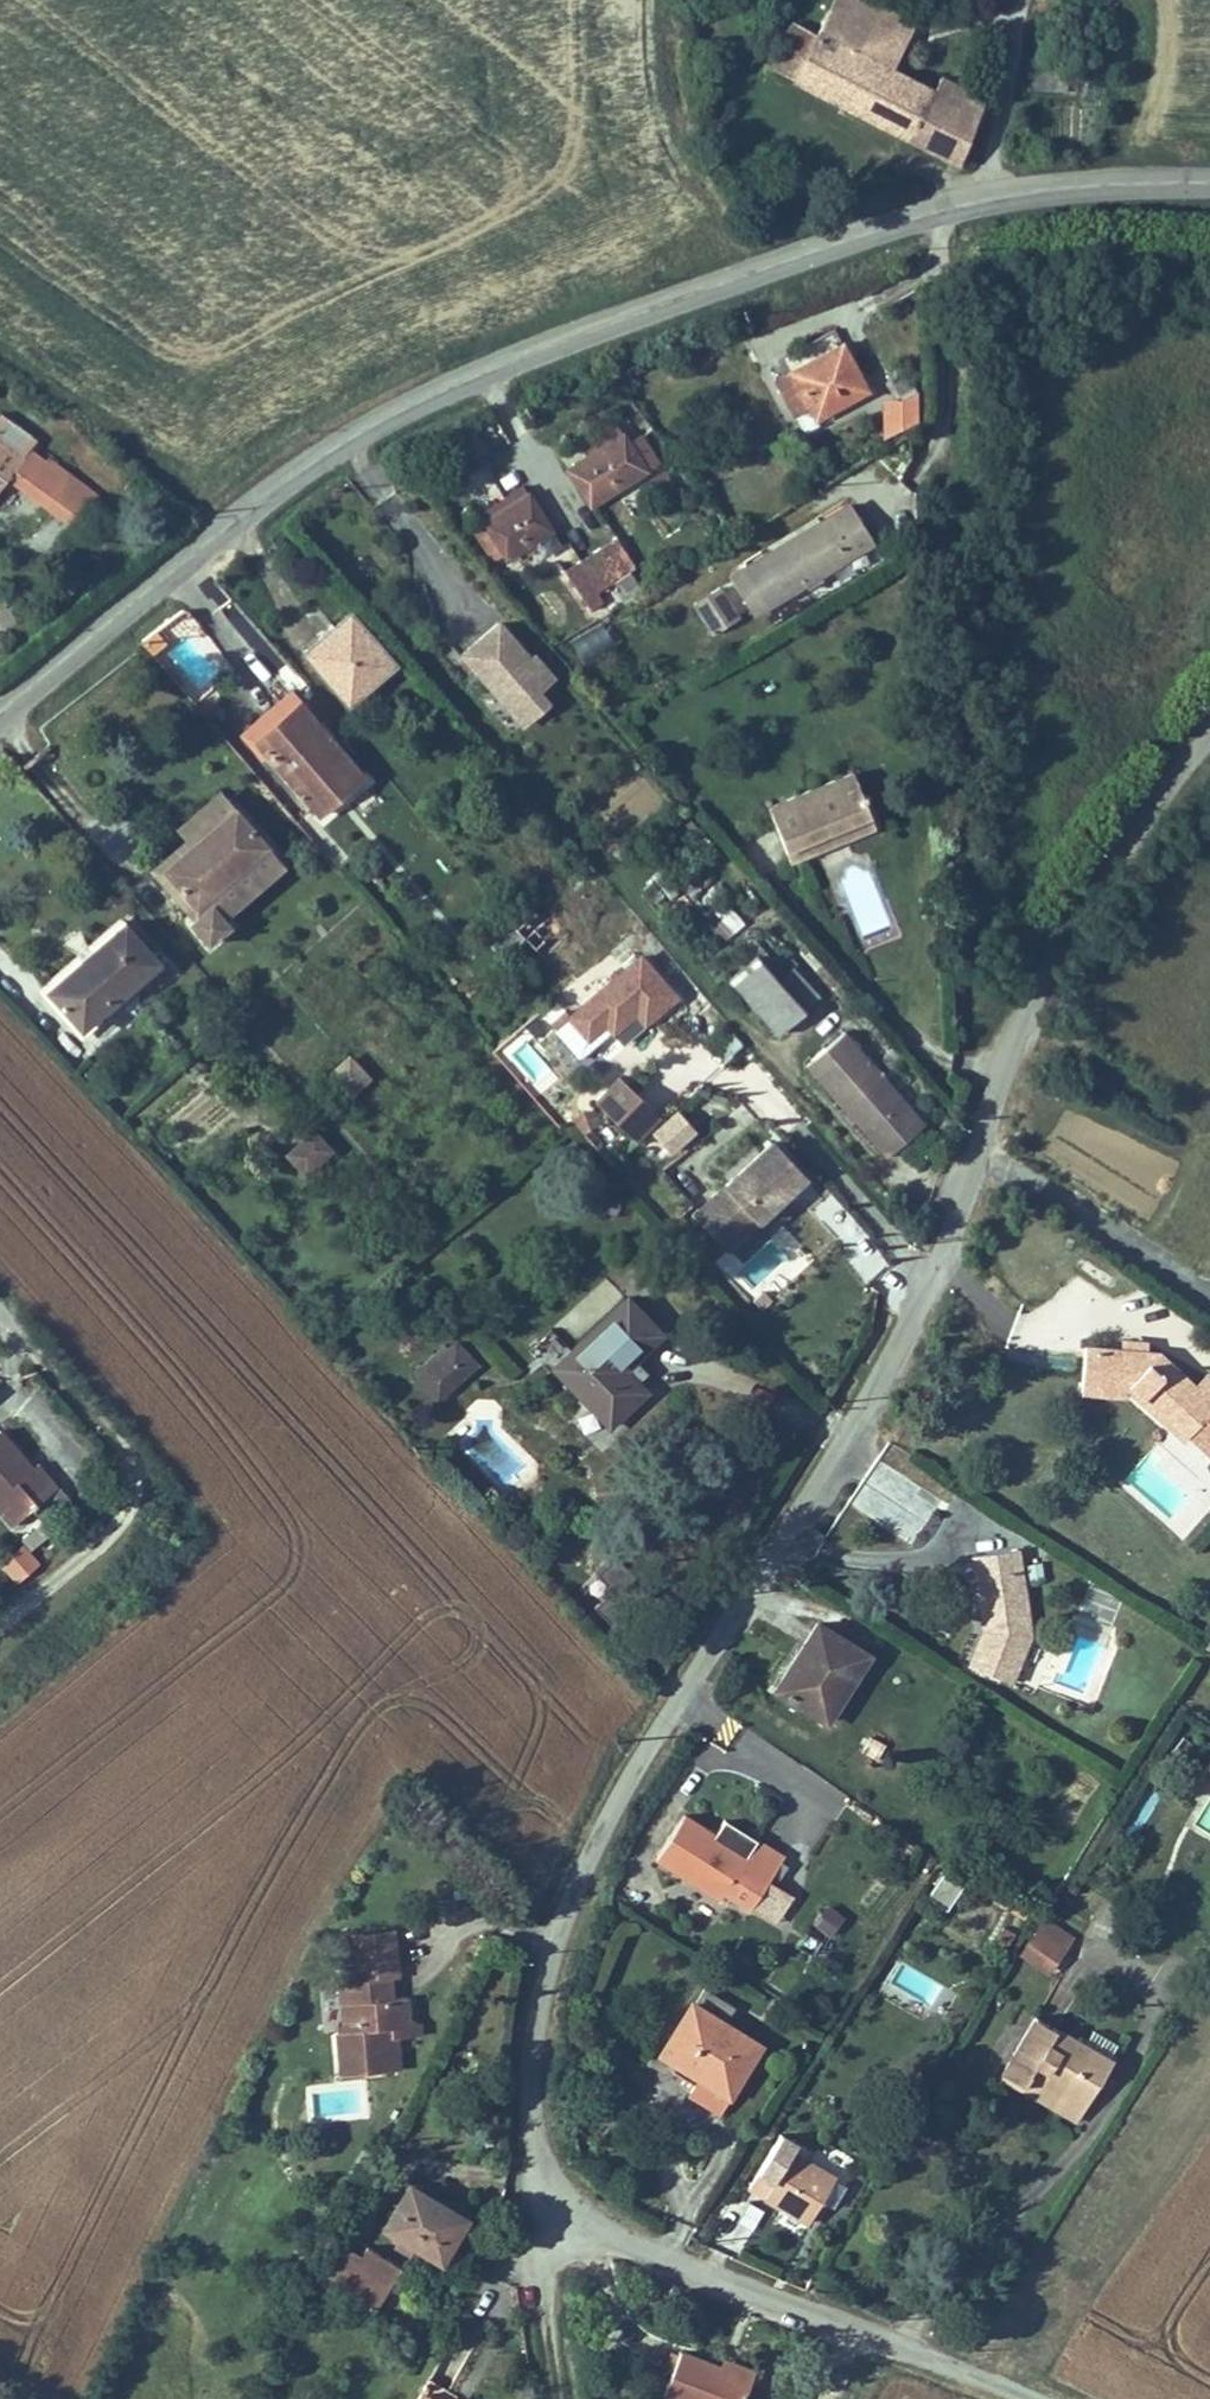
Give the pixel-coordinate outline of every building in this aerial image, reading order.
[(897,0),(833,0),(822,19),(874,47),(899,1),(897,0)] [(822,19),(801,7),(775,54),(953,151),(989,83),(943,58),(932,78),(874,47),(822,19)] [(977,224),(980,238),(998,236),(995,220),(977,224)] [(804,355),(770,370),(787,401),(800,396),(807,410),(861,385),(840,338),(804,355)] [(12,357),(0,349),(0,371),(1,372),(12,357)] [(898,366),(884,372),(896,399),(908,393),(898,366)] [(590,505),(662,456),(630,408),(558,457),(590,505)] [(0,420),(0,485),(15,463),(57,493),(80,460),(39,431),(32,442),(0,420)] [(506,490),(485,504),(511,541),(557,509),(531,473),(506,490)] [(850,517),(837,495),(737,557),(740,563),(728,568),(746,603),(862,538),(850,517)] [(608,526),(644,572),(651,566),(639,550),(644,546),(624,514),(608,526)] [(583,543),(605,574),(624,560),(635,576),(644,572),(608,526),(583,543)] [(605,574),(583,543),(567,551),(597,594),(612,584),(605,574)] [(715,577),(693,589),(707,617),(730,606),(715,577)] [(329,616),(307,634),(357,691),(402,650),(352,597),(329,616)] [(499,611),(453,652),(516,724),(563,684),(499,611)] [(184,632),(163,649),(198,690),(218,672),(184,632)] [(316,691),(304,676),(277,698),(260,712),(273,727),(311,772),(354,735),(316,691)] [(803,850),(828,840),(824,827),(886,804),(871,761),(783,793),(803,850)] [(256,918),(247,906),(232,889),(290,839),(254,798),(221,827),(184,858),(227,906),(214,917),(233,938),(256,918)] [(886,804),(824,827),(828,840),(891,817),(886,804)] [(305,857),(290,839),(232,889),(247,906),(305,857)] [(533,948),(561,924),(539,897),(511,921),(533,948)] [(717,938),(743,927),(732,902),(706,914),(717,938)] [(163,976),(174,968),(137,920),(122,932),(89,956),(53,984),(90,1033),(163,976)] [(832,982),(801,946),(784,960),(767,939),(734,967),(785,1024),(832,982)] [(641,941),(570,997),(589,1020),(607,1006),(619,1022),(642,1005),(647,1012),(678,988),(641,941)] [(551,1000),(524,1027),(574,1076),(601,1049),(551,1000)] [(931,1105),(851,1014),(811,1048),(892,1141),(910,1124),(931,1105)] [(359,1035),(342,1050),(359,1069),(376,1055),(359,1035)] [(620,1053),(596,1077),(632,1115),(657,1090),(620,1053)] [(674,1104),(644,1133),(668,1159),(698,1130),(674,1104)] [(302,1127),(295,1133),(312,1152),(320,1145),(336,1131),(320,1112),(302,1127)] [(749,1222),(777,1197),(773,1192),(780,1186),(784,1191),(809,1168),(778,1132),(717,1186),(749,1222)] [(749,1222),(717,1186),(699,1202),(731,1238),(749,1222)] [(777,1197),(784,1191),(780,1186),(773,1192),(777,1197)] [(809,1203),(860,1282),(885,1265),(833,1187),(809,1203)] [(633,1287),(561,1361),(619,1417),(652,1382),(630,1361),(671,1321),(633,1287)] [(1123,1366),(1174,1406),(1178,1406),(1208,1430),(1209,1428),(1209,1404),(1202,1398),(1209,1387),(1209,1362),(1192,1348),(1184,1359),(1144,1328),(1074,1323),(1072,1342),(1071,1361),(1123,1366)] [(422,1364),(441,1386),(478,1351),(460,1331),(422,1364)] [(1123,1366),(1071,1361),(1071,1371),(1122,1375),(1123,1366)] [(16,1463),(5,1473),(0,1476),(0,1479),(26,1511),(28,1513),(39,1527),(57,1513),(16,1463)] [(28,1513),(26,1511),(0,1479),(0,1536),(28,1513)] [(1010,1527),(962,1533),(972,1605),(966,1637),(1015,1648),(1020,1608),(1010,1527)] [(15,1583),(39,1561),(20,1540),(0,1558),(0,1566),(15,1583)] [(870,1635),(818,1602),(783,1653),(767,1677),(823,1711),(870,1635)] [(1092,1706),(1117,1633),(1041,1607),(1021,1663),(1023,1664),(1018,1680),(1092,1706)] [(719,1873),(722,1876),(757,1821),(753,1819),(725,1800),(714,1817),(681,1797),(655,1839),(716,1877),(719,1873)] [(757,1821),(722,1876),(747,1891),(783,1839),(757,1821)] [(927,1894),(949,1906),(962,1882),(940,1870),(927,1894)] [(829,1934),(844,1914),(826,1900),(810,1919),(829,1934)] [(1028,1921),(1015,1940),(1037,1955),(1050,1935),(1028,1921)] [(383,2050),(380,2023),(403,2020),(397,1974),(383,1976),(380,1954),(388,1953),(385,1925),(345,1931),(349,1958),(325,1962),(330,2010),(325,2012),(327,2028),(332,2057),(383,2050)] [(736,1992),(702,1971),(660,2036),(689,2054),(735,2082),(766,2031),(727,2007),(736,1992)] [(992,2042),(1069,2091),(1107,2031),(1080,2015),(1070,2031),(1019,1998),(992,2042)] [(1069,2091),(992,2042),(983,2056),(1036,2090),(1060,2105),(1069,2091)] [(847,2179),(789,2140),(781,2153),(764,2142),(746,2169),(776,2190),(807,2210),(821,2189),(834,2198),(847,2179)] [(438,2186),(409,2166),(380,2206),(431,2242),(460,2202),(438,2186)] [(762,2213),(738,2198),(712,2238),(735,2253),(762,2213)] [(338,2222),(317,2263),(358,2293),(392,2249),(364,2229),(357,2236),(338,2222)] [(733,2346),(700,2332),(665,2317),(648,2358),(716,2387),(733,2346)] [(433,2394),(405,2381),(395,2398),(442,2398),(433,2394)] [(437,2386),(433,2394),(442,2398),(445,2398),(448,2392),(437,2386)]
